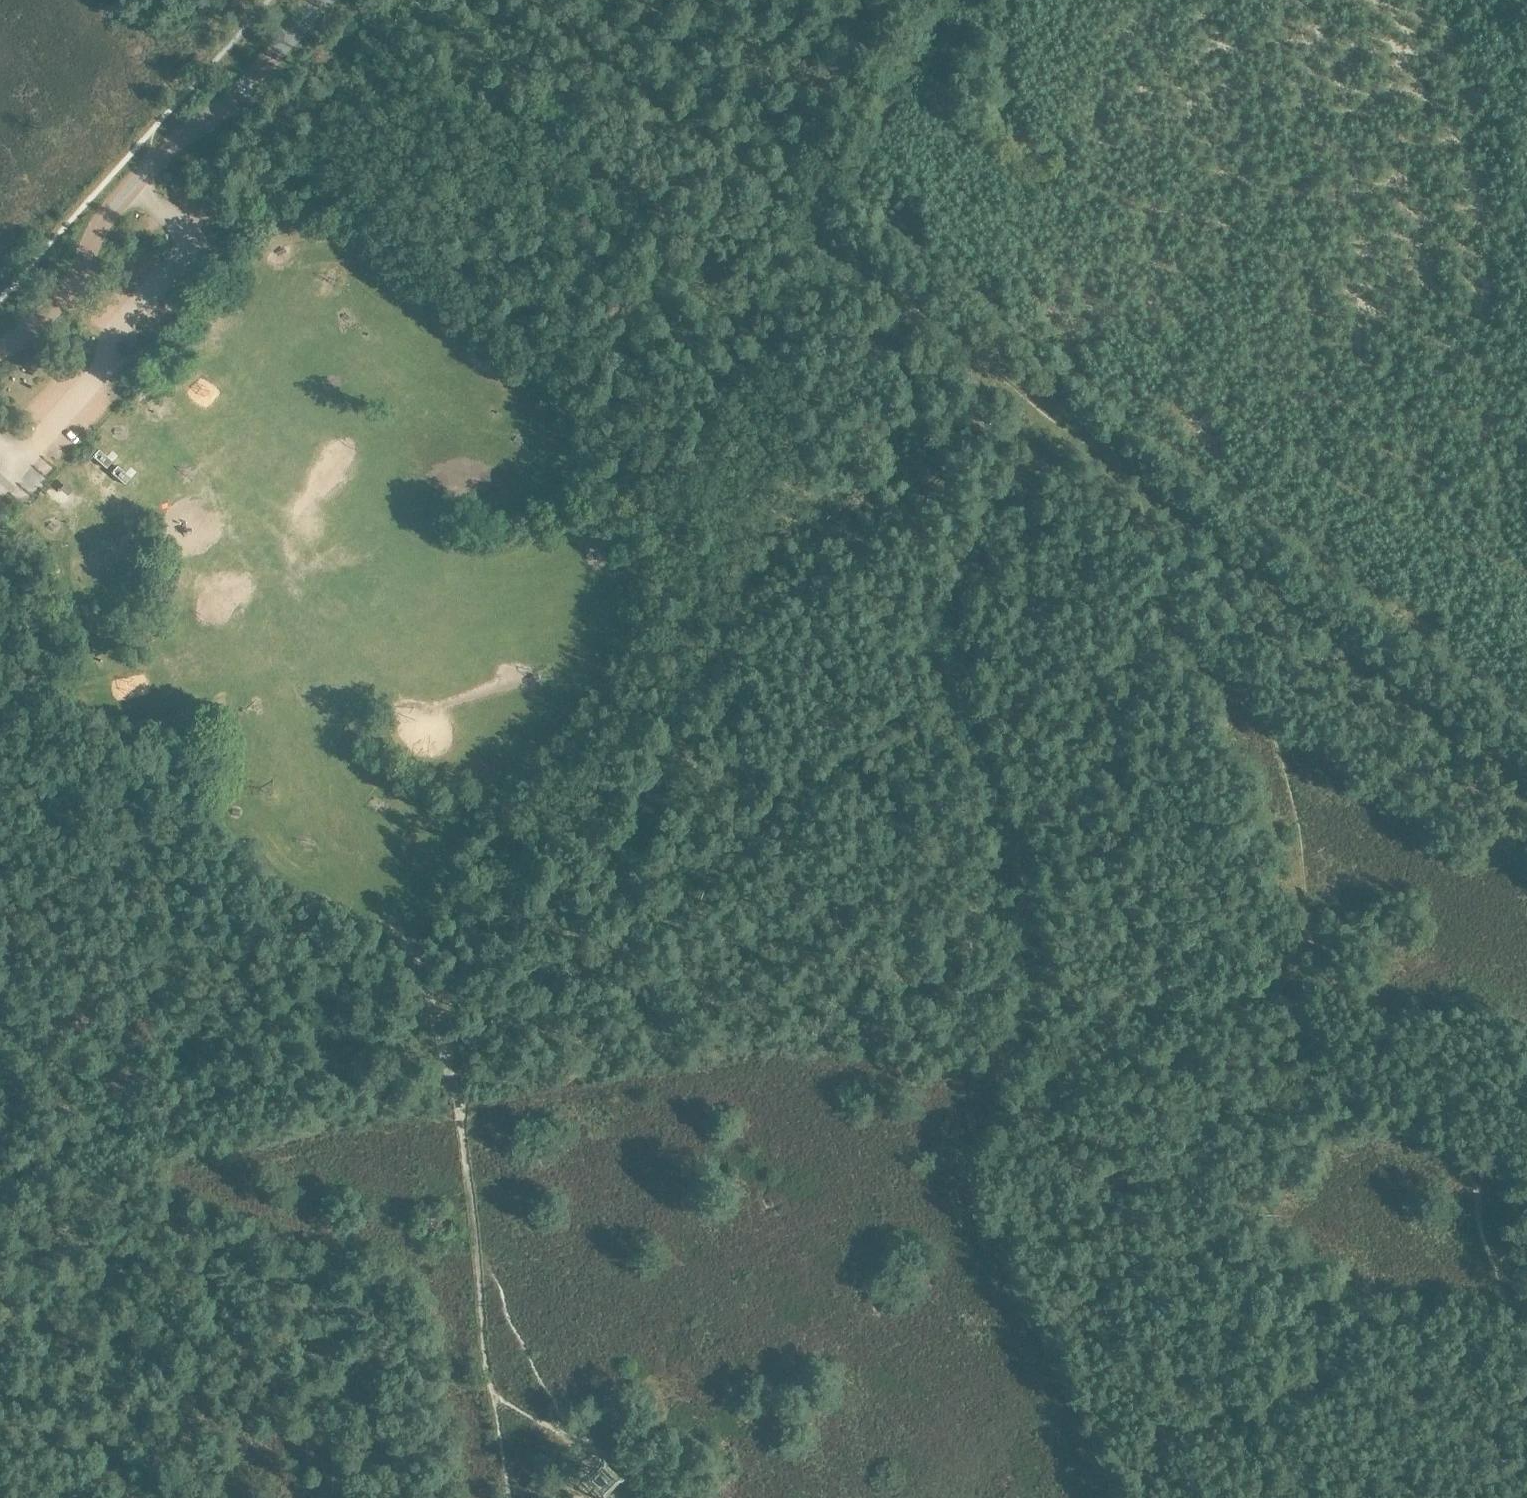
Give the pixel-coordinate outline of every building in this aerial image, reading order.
[(112,463),(99,451),(93,457),(107,469),(112,463)] [(131,479),(118,467),(112,474),(125,485),(131,479)]
